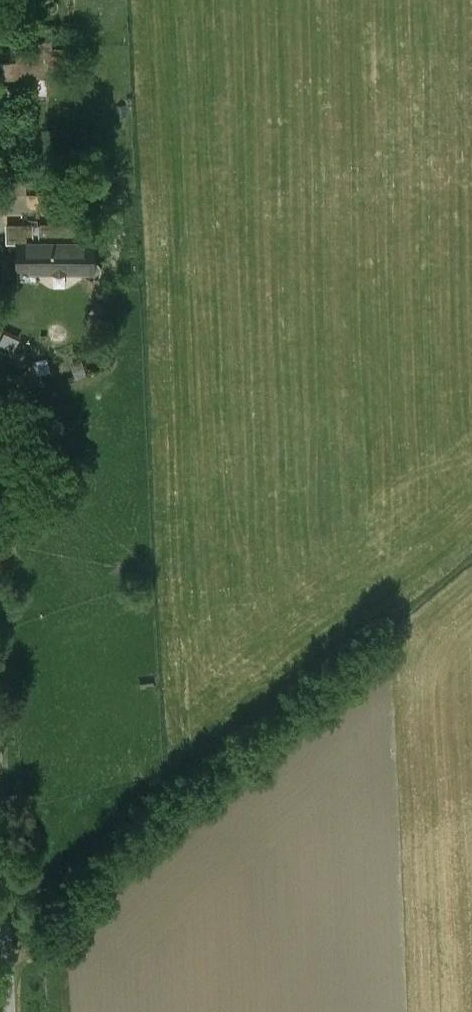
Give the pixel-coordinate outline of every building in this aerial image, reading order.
[(96,226),(8,226),(9,241),(20,240),(17,279),(38,279),(37,270),(82,270),(95,280),(104,277),(102,263),(96,262),(96,226)]
